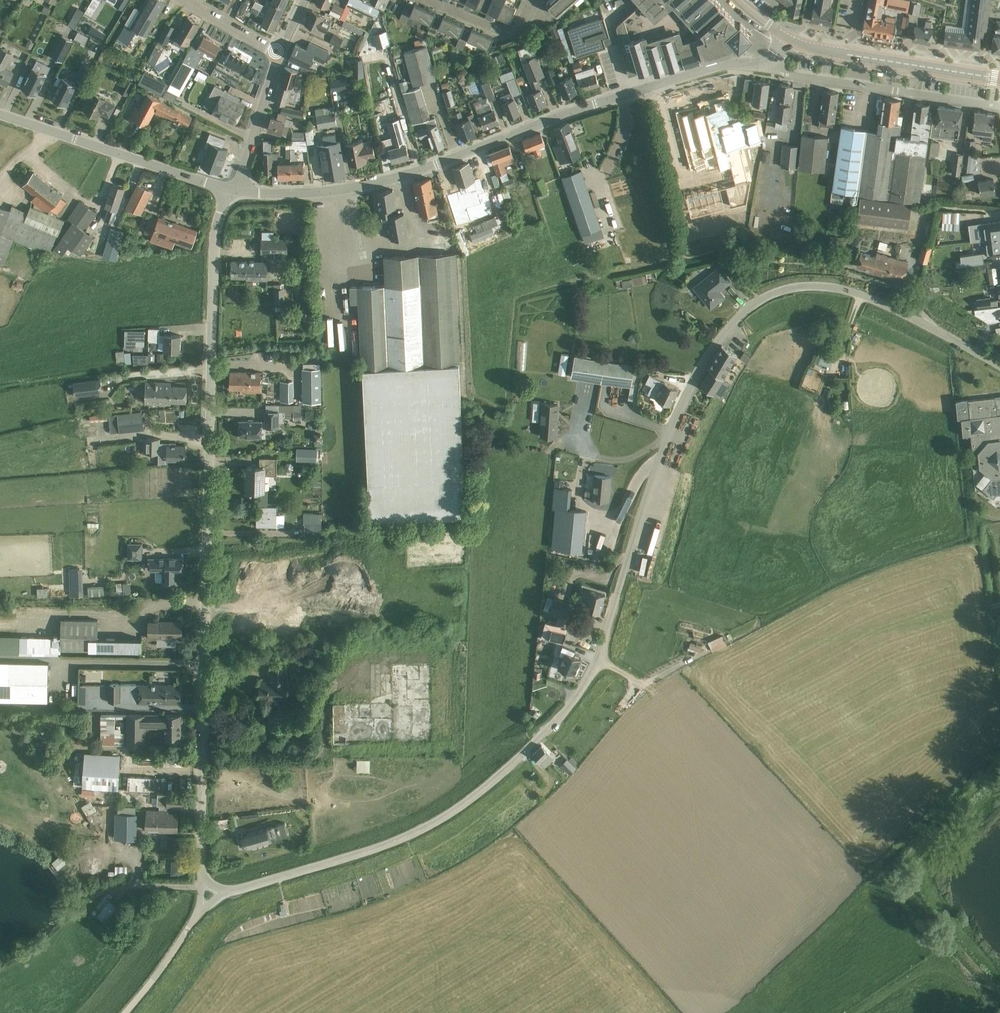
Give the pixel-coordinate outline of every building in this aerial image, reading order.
[(88,5),(94,9),(99,1),(97,0),(91,0),(88,5)] [(140,10),(136,8),(114,45),(134,57),(146,36),(166,1),(164,0),(146,0),(140,10)] [(128,0),(118,0),(116,4),(123,8),(128,0)] [(280,18),(285,7),(272,2),(268,0),(266,0),(264,5),(255,1),(253,6),(280,18)] [(330,4),(331,0),(317,0),(316,2),(342,15),(345,9),(334,3),(333,5),(330,4)] [(346,5),(375,19),(380,9),(361,1),(362,0),(348,0),(346,5)] [(467,2),(475,5),(474,8),(488,13),(489,11),(490,8),(493,0),(468,0),(467,2)] [(516,7),(503,2),(504,0),(493,0),(490,8),(489,11),(497,15),(496,17),(509,23),(516,7)] [(558,0),(549,0),(546,2),(558,15),(565,8),(558,0)] [(616,30),(629,75),(651,69),(654,67),(656,72),(701,58),(700,57),(704,56),(733,47),(738,45),(739,47),(751,35),(740,23),(737,25),(736,23),(737,23),(716,0),(638,0),(641,4),(618,24),(617,25),(616,26),(616,27),(616,28),(616,29),(616,30)] [(790,7),(788,15),(798,16),(801,0),(780,0),(790,7)] [(811,20),(830,24),(833,8),(829,7),(830,0),(815,0),(811,20)] [(862,30),(894,36),(896,24),(884,21),(884,20),(880,19),(884,0),(868,0),(862,30)] [(990,9),(991,0),(972,0),(971,6),(990,9)] [(242,2),(238,9),(244,12),(248,5),(242,2)] [(910,2),(908,12),(919,14),(921,4),(910,2)] [(411,13),(403,9),(400,17),(407,21),(410,14),(431,23),(436,12),(415,3),(411,13)] [(280,18),(253,6),(250,11),(265,18),(262,24),(275,29),(280,18)] [(990,9),(971,6),(969,21),(988,23),(990,9)] [(326,31),(330,24),(323,20),(325,16),(312,10),(305,24),(318,30),(319,28),(326,31)] [(443,15),(438,26),(460,36),(465,25),(443,15)] [(188,17),(176,37),(173,42),(181,47),(184,42),(188,45),(200,24),(188,17)] [(605,17),(604,17),(569,28),(577,56),(607,47),(605,42),(612,40),(605,17)] [(992,50),(996,51),(996,54),(999,54),(999,21),(996,20),(995,29),(996,29),(995,34),(994,34),(992,49),(992,50)] [(361,35),(363,30),(344,21),(341,26),(347,28),(361,35)] [(915,26),(912,39),(912,40),(930,43),(933,29),(930,29),(932,22),(926,21),(925,28),(915,26)] [(988,23),(969,21),(967,34),(983,36),(986,37),(988,23)] [(158,40),(156,45),(161,48),(164,43),(167,45),(176,28),(167,23),(158,40)] [(437,29),(430,26),(428,31),(435,34),(437,29)] [(423,38),(426,31),(419,28),(415,35),(423,38)] [(472,28),(467,39),(489,48),(493,37),(472,28)] [(85,44),(89,36),(77,30),(73,38),(85,44)] [(98,30),(93,38),(100,42),(104,34),(98,30)] [(365,31),(357,49),(361,51),(370,32),(365,31)] [(962,48),(964,34),(946,31),(944,45),(962,48)] [(334,33),(329,42),(339,47),(343,38),(334,33)] [(983,36),(967,34),(964,34),(962,48),(980,50),(981,50),(983,36)] [(61,61),(72,40),(62,35),(52,56),(61,61)] [(214,57),(220,45),(204,36),(196,49),(191,46),(183,60),(196,67),(203,54),(212,60),(213,57),(214,57)] [(463,49),(466,41),(459,37),(455,45),(463,49)] [(422,39),(414,41),(415,47),(429,44),(428,38),(422,39)] [(309,41),(306,48),(296,43),(289,58),(308,66),(312,57),(323,62),(329,50),(309,41)] [(541,90),(537,82),(536,79),(545,75),(537,55),(532,44),(517,49),(529,81),(532,87),(521,91),(526,106),(532,104),(534,109),(547,104),(541,90)] [(404,52),(413,85),(436,78),(427,45),(404,52)] [(154,47),(149,56),(158,61),(163,52),(154,47)] [(5,68),(12,54),(1,48),(0,51),(0,82),(7,85),(13,73),(5,68)] [(401,49),(393,51),(395,57),(403,55),(401,49)] [(241,57),(232,52),(229,57),(223,54),(217,65),(229,72),(233,65),(242,71),(248,61),(247,61),(249,58),(242,54),(241,57)] [(575,71),(582,69),(580,60),(572,63),(575,71)] [(194,68),(183,61),(168,88),(179,94),(194,68)] [(47,74),(49,68),(43,65),(40,70),(33,67),(22,88),(36,95),(40,87),(41,87),(43,83),(42,83),(47,74)] [(84,83),(92,68),(85,65),(77,80),(84,83)] [(274,103),(286,106),(291,89),(293,90),(299,70),(285,66),(274,103)] [(254,80),(260,70),(255,67),(249,77),(254,80)] [(561,71),(556,73),(554,68),(545,71),(550,85),(558,82),(564,96),(577,91),(572,76),(565,79),(561,71)] [(598,85),(599,84),(594,70),(588,72),(587,68),(576,72),(580,84),(584,83),(586,88),(593,86),(593,88),(598,86),(598,85)] [(59,86),(53,99),(67,106),(78,85),(63,77),(63,79),(59,76),(55,84),(59,86)] [(511,92),(506,94),(501,96),(509,118),(520,114),(514,96),(521,93),(518,85),(518,84),(516,78),(515,77),(506,80),(511,92)] [(126,79),(120,91),(127,95),(133,83),(126,79)] [(743,90),(754,91),(753,103),(766,105),(769,82),(756,80),(755,84),(752,83),(752,80),(745,79),(743,90)] [(437,123),(436,123),(434,117),(430,119),(421,87),(409,90),(406,80),(399,82),(402,92),(403,92),(411,125),(425,121),(427,126),(418,130),(421,138),(429,135),(434,149),(445,145),(437,123)] [(488,97),(489,101),(496,99),(489,81),(482,84),(487,98),(488,97)] [(776,120),(775,128),(787,129),(790,105),(788,105),(789,99),(791,99),(793,85),(779,83),(777,98),(780,98),(780,104),(778,104),(776,120)] [(214,86),(210,95),(219,100),(213,112),(235,123),(243,108),(236,104),(239,98),(224,91),(214,86)] [(451,89),(443,91),(447,106),(455,104),(451,89)] [(831,138),(834,122),(838,92),(824,90),(819,120),(820,120),(817,135),(802,134),(798,168),(825,170),(828,138),(831,138)] [(109,116),(115,105),(105,100),(106,99),(94,92),(84,110),(97,116),(99,112),(109,116)] [(155,109),(175,119),(173,122),(175,124),(179,126),(181,126),(182,124),(188,127),(192,117),(147,94),(146,96),(142,94),(130,116),(147,125),(155,109)] [(488,97),(487,98),(484,99),(483,98),(482,97),(481,97),(480,97),(479,97),(478,97),(477,98),(477,99),(477,100),(477,101),(474,102),(476,108),(484,128),(499,122),(495,110),(493,111),(489,101),(488,97)] [(393,98),(371,103),(376,124),(398,118),(393,98)] [(883,98),(879,98),(877,99),(876,106),(877,108),(876,113),(881,114),(880,121),(879,121),(878,131),(841,126),(833,189),(889,197),(898,135),(900,135),(903,116),(898,115),(900,101),(883,98)] [(743,160),(744,158),(746,157),(743,144),(761,139),(757,124),(746,126),(744,119),(732,122),(726,99),(713,102),(715,110),(711,111),(709,105),(708,104),(707,104),(705,104),(704,106),(704,107),(706,112),(693,116),(693,112),(681,115),(690,150),(705,146),(708,157),(704,158),(702,179),(711,179),(753,182),(755,161),(743,160)] [(898,135),(889,197),(919,201),(926,154),(928,140),(932,111),(928,111),(929,104),(915,103),(911,137),(900,135),(898,135)] [(282,106),(280,113),(302,117),(303,111),(282,106)] [(957,140),(959,127),(960,127),(962,109),(938,106),(936,116),(933,116),(930,136),(957,140)] [(467,116),(468,119),(464,120),(461,111),(454,114),(458,123),(457,123),(463,139),(476,134),(474,130),(479,128),(474,113),(467,116)] [(754,111),(753,119),(764,120),(765,113),(754,111)] [(973,127),(973,134),(982,135),(982,138),(982,140),(984,140),(991,141),(992,129),(994,113),(975,111),(973,127)] [(335,112),(316,116),(318,128),(337,125),(335,112)] [(294,120),(286,118),(287,116),(279,113),(278,119),(272,117),(268,129),(281,133),(284,124),(292,127),(294,120)] [(306,142),(317,141),(315,119),(305,120),(305,132),(306,139),(306,142)] [(568,122),(554,127),(560,143),(554,145),(561,162),(581,154),(568,122)] [(401,129),(394,131),(398,146),(389,148),(393,161),(410,156),(406,143),(405,143),(401,129)] [(292,140),(297,140),(303,140),(303,139),(306,139),(305,132),(292,132),(292,140)] [(219,172),(228,149),(223,147),(226,139),(210,133),(205,147),(208,148),(201,165),(211,169),(212,170),(215,172),(217,171),(219,172)] [(545,147),(544,145),(545,144),(541,133),(523,139),(528,151),(534,149),(537,156),(542,154),(540,149),(545,147)] [(325,178),(345,175),(340,142),(336,142),(335,134),(323,136),(324,144),(318,145),(320,161),(323,161),(325,178)] [(264,173),(273,172),(273,159),(273,153),(272,140),(264,140),(264,173)] [(297,140),(292,140),(290,140),(290,142),(290,158),(290,163),(291,177),(304,177),(304,163),(297,163),(297,153),(295,153),(295,149),(297,149),(297,140)] [(928,153),(937,155),(940,143),(932,140),(928,153)] [(965,140),(964,154),(973,156),(975,141),(965,140)] [(363,143),(362,141),(346,144),(350,164),(351,164),(352,165),(356,164),(356,163),(366,161),(366,158),(375,157),(372,141),(363,143)] [(510,145),(490,153),(498,175),(507,172),(504,165),(515,161),(510,145)] [(782,145),(780,166),(797,168),(799,146),(782,145)] [(954,153),(951,173),(960,175),(963,154),(954,153)] [(975,172),(977,172),(979,171),(979,157),(964,155),(962,170),(975,172)] [(291,177),(290,163),(278,163),(278,178),(291,177)] [(474,181),(468,163),(460,166),(458,165),(456,166),(455,167),(453,168),(459,185),(461,185),(461,187),(463,186),(464,190),(447,196),(453,213),(473,207),(467,190),(472,188),(470,182),(474,181)] [(581,234),(602,227),(582,170),(561,176),(581,234)] [(36,195),(31,200),(35,203),(34,206),(31,205),(28,212),(21,208),(13,205),(10,209),(0,205),(0,263),(4,265),(14,240),(49,255),(57,235),(58,235),(65,219),(56,216),(57,214),(67,202),(61,197),(62,195),(47,182),(34,172),(24,185),(36,195)] [(973,173),(961,175),(962,182),(974,180),(973,173)] [(494,187),(489,188),(490,192),(500,190),(497,176),(492,178),(494,187)] [(512,177),(502,181),(505,189),(502,190),(506,202),(511,200),(507,188),(515,185),(512,177)] [(542,177),(532,181),(538,194),(539,194),(541,199),(549,195),(547,191),(548,190),(542,177)] [(431,178),(413,182),(420,214),(438,210),(431,178)] [(994,178),(979,181),(981,194),(996,192),(994,178)] [(113,223),(117,211),(125,188),(113,184),(105,207),(108,208),(104,220),(113,223)] [(127,207),(142,214),(153,191),(138,184),(127,207)] [(382,222),(389,221),(392,239),(408,237),(404,213),(392,215),(391,208),(396,207),(393,189),(377,192),(382,222)] [(832,190),(831,197),(843,199),(844,192),(832,190)] [(857,221),(891,226),(908,228),(911,203),(860,197),(857,221)] [(94,236),(85,230),(98,212),(80,200),(68,218),(73,222),(54,248),(63,255),(68,246),(81,255),(94,236)] [(959,222),(959,212),(944,211),(944,221),(959,222)] [(679,225),(683,242),(746,229),(742,212),(679,225)] [(159,217),(159,219),(150,216),(144,233),(153,236),(151,240),(172,247),(174,241),(191,247),(197,230),(159,217)] [(999,238),(999,221),(983,223),(985,240),(999,238)] [(470,235),(473,242),(494,233),(491,226),(484,229),(481,222),(474,225),(477,232),(470,235)] [(288,239),(274,239),(274,231),(263,231),(262,253),(288,253),(288,239)] [(118,237),(107,233),(98,257),(109,261),(118,237)] [(845,249),(846,237),(830,236),(829,247),(845,249)] [(985,240),(988,256),(999,255),(999,238),(985,240)] [(880,240),(878,247),(885,249),(887,242),(880,240)] [(923,244),(918,260),(927,262),(932,247),(923,244)] [(466,515),(459,363),(460,363),(455,253),(385,256),(386,286),(350,287),(351,304),(358,303),(362,367),(363,367),(370,520),(466,515)] [(904,279),(909,263),(877,253),(876,257),(861,253),(857,266),(872,270),(872,272),(895,279),(896,276),(904,279)] [(982,262),(981,253),(960,255),(961,261),(955,262),(956,267),(984,263),(984,262),(982,262)] [(268,280),(268,261),(232,261),(232,277),(247,277),(247,279),(268,280)] [(967,273),(971,273),(985,271),(985,264),(966,266),(967,273)] [(727,278),(719,268),(694,288),(710,308),(724,297),(717,289),(723,284),(722,282),(727,278)] [(621,279),(616,280),(617,287),(623,286),(623,287),(633,286),(647,283),(646,275),(631,278),(632,279),(622,280),(621,279)] [(281,288),(280,284),(274,284),(275,308),(279,307),(279,302),(285,301),(284,287),(281,288)] [(977,308),(998,305),(997,300),(990,301),(990,298),(976,300),(977,308)] [(974,309),(974,313),(983,319),(986,318),(987,321),(998,320),(999,319),(999,306),(974,309)] [(832,336),(836,334),(837,330),(835,326),(831,325),(827,327),(825,331),(827,335),(832,336)] [(165,334),(165,335),(160,334),(160,328),(148,328),(148,339),(150,341),(164,342),(164,349),(180,350),(181,335),(165,334)] [(145,341),(145,330),(125,330),(124,347),(136,347),(136,340),(145,341)] [(637,340),(637,336),(634,334),(631,334),(628,337),(628,341),(631,343),(635,343),(637,340)] [(517,369),(526,369),(527,341),(518,341),(517,369)] [(713,394),(737,355),(722,345),(708,368),(710,370),(700,386),(713,394)] [(819,349),(815,361),(820,362),(824,351),(819,349)] [(125,361),(124,353),(124,350),(116,351),(116,362),(125,361)] [(750,355),(744,351),(740,357),(746,361),(750,355)] [(600,382),(604,360),(575,355),(571,377),(600,382)] [(604,360),(600,382),(631,388),(635,366),(604,360)] [(303,402),(305,402),(320,402),(320,400),(320,368),(303,368),(303,401),(303,402)] [(261,392),(261,373),(230,372),(230,389),(243,389),(243,391),(261,392)] [(664,382),(651,376),(647,383),(652,386),(648,394),(656,398),(670,405),(678,389),(664,382)] [(101,379),(73,382),(75,396),(102,393),(101,379)] [(187,386),(172,386),(172,382),(145,381),(145,404),(171,405),(171,401),(187,401),(187,386)] [(957,400),(959,418),(961,418),(963,436),(971,435),(973,453),(978,452),(978,454),(979,468),(992,477),(982,489),(993,498),(997,494),(999,494),(999,395),(996,396),(996,397),(968,400),(968,399),(957,400)] [(555,437),(558,404),(541,403),(539,422),(542,423),(541,436),(555,437)] [(301,420),(301,404),(266,404),(266,410),(265,410),(265,422),(241,422),(241,435),(260,436),(260,428),(279,428),(279,412),(282,412),(282,418),(294,418),(294,420),(301,420)] [(117,414),(109,415),(110,433),(119,432),(144,430),(142,411),(117,413),(117,414)] [(168,446),(159,446),(159,438),(146,438),(146,453),(159,453),(167,453),(167,459),(185,459),(186,445),(176,445),(176,443),(169,443),(169,445),(168,445),(168,446)] [(317,461),(317,448),(298,448),(298,461),(317,461)] [(260,467),(247,466),(246,490),(264,491),(265,474),(276,475),(277,458),(261,458),(260,467)] [(595,475),(593,491),(585,490),(584,498),(608,501),(611,477),(595,475)] [(555,507),(570,508),(572,488),(562,487),(563,480),(555,479),(554,487),(553,507),(555,507)] [(555,507),(555,508),(551,549),(583,552),(586,510),(570,508),(555,507)] [(276,522),(277,511),(257,510),(257,521),(276,522)] [(321,523),(305,523),(305,535),(321,535),(321,523)] [(655,560),(660,541),(653,540),(648,558),(655,560)] [(128,543),(127,559),(142,559),(142,543),(128,543)] [(148,570),(166,570),(166,571),(162,571),(162,582),(179,583),(179,572),(184,572),(184,558),(148,557),(148,570)] [(83,568),(69,568),(70,596),(83,596),(83,568)] [(104,585),(88,586),(88,595),(104,595),(104,585)] [(47,588),(37,588),(37,597),(47,597),(47,588)] [(600,614),(605,595),(584,589),(582,597),(588,598),(585,610),(600,614)] [(547,596),(543,610),(550,612),(549,613),(570,619),(575,604),(554,597),(554,598),(547,596)] [(61,650),(90,651),(89,654),(97,654),(97,651),(142,651),(142,638),(98,637),(98,619),(61,619),(61,637),(20,636),(19,652),(61,653),(61,650)] [(176,646),(176,638),(176,636),(182,636),(182,622),(149,621),(149,638),(157,638),(157,646),(176,646)] [(696,634),(708,638),(710,630),(698,627),(696,634)] [(563,643),(566,634),(551,630),(549,639),(563,643)] [(722,635),(708,642),(713,652),(727,645),(722,635)] [(690,642),(688,648),(700,651),(702,644),(696,642),(696,644),(690,642)] [(574,673),(576,674),(580,667),(578,666),(581,658),(574,655),(575,651),(563,646),(559,654),(563,656),(558,668),(574,675),(574,673)] [(48,701),(49,662),(0,661),(0,701),(48,701)] [(402,744),(432,743),(431,663),(392,664),(392,696),(370,696),(370,703),(333,703),(333,713),(341,713),(341,714),(358,714),(358,727),(363,727),(363,735),(402,734),(402,744)] [(286,699),(287,683),(285,683),(286,668),(271,668),(271,682),(260,682),(260,698),(276,698),(276,699),(286,699)] [(108,702),(138,702),(181,703),(181,685),(108,684),(108,702)] [(181,740),(181,723),(183,722),(183,717),(181,716),(181,715),(101,714),(100,744),(127,744),(127,745),(145,745),(145,727),(166,727),(165,740),(181,740)] [(76,731),(70,733),(72,742),(78,741),(76,731)] [(554,759),(548,753),(542,747),(534,755),(545,767),(554,759)] [(85,754),(83,787),(118,789),(120,756),(85,754)] [(370,772),(371,759),(357,758),(357,771),(370,772)] [(573,772),(577,768),(568,759),(564,763),(573,772)] [(128,776),(127,790),(150,791),(158,791),(159,778),(128,776)] [(152,805),(167,806),(183,807),(184,795),(167,794),(158,794),(157,797),(152,797),(152,805)] [(168,813),(168,811),(147,810),(147,830),(178,831),(178,813),(168,813)] [(117,813),(116,838),(136,839),(137,813),(117,813)] [(100,814),(90,820),(92,824),(102,818),(100,814)] [(285,823),(240,836),(244,848),(285,823)] [(51,861),(58,869),(66,862),(60,854),(51,861)] [(171,861),(170,875),(185,876),(186,861),(171,861)] [(105,921),(116,907),(109,902),(98,915),(105,921)] [(281,915),(287,913),(285,903),(279,905),(281,915)]
